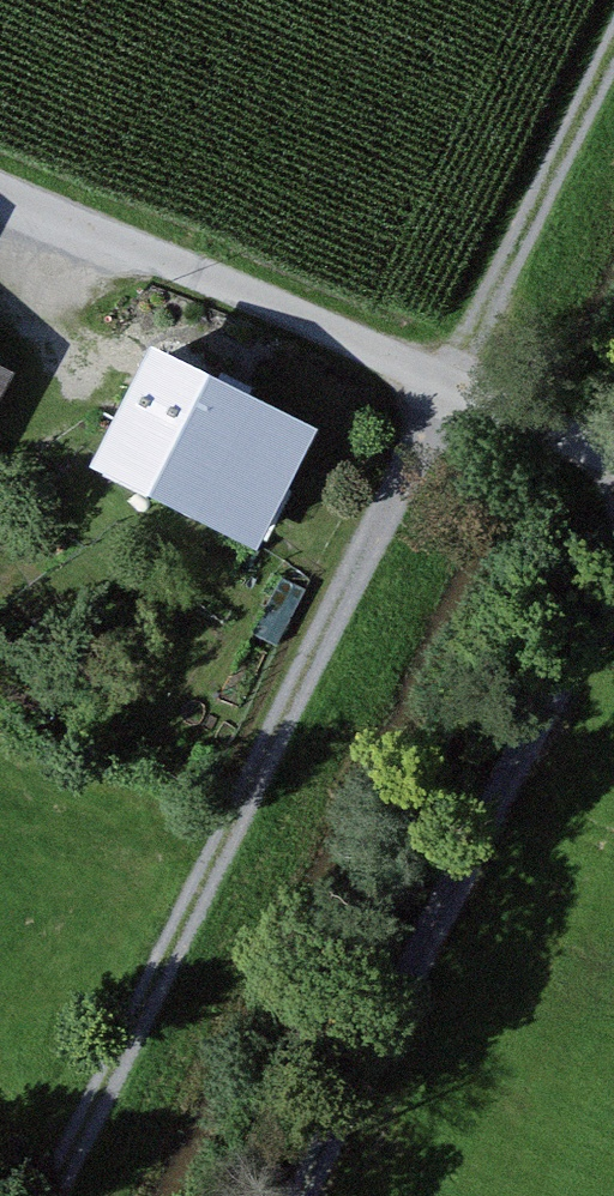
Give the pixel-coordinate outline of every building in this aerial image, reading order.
[(326,442),(161,359),(102,476),(266,559),(326,442)] [(28,376),(0,361),(0,428),(28,376)]
